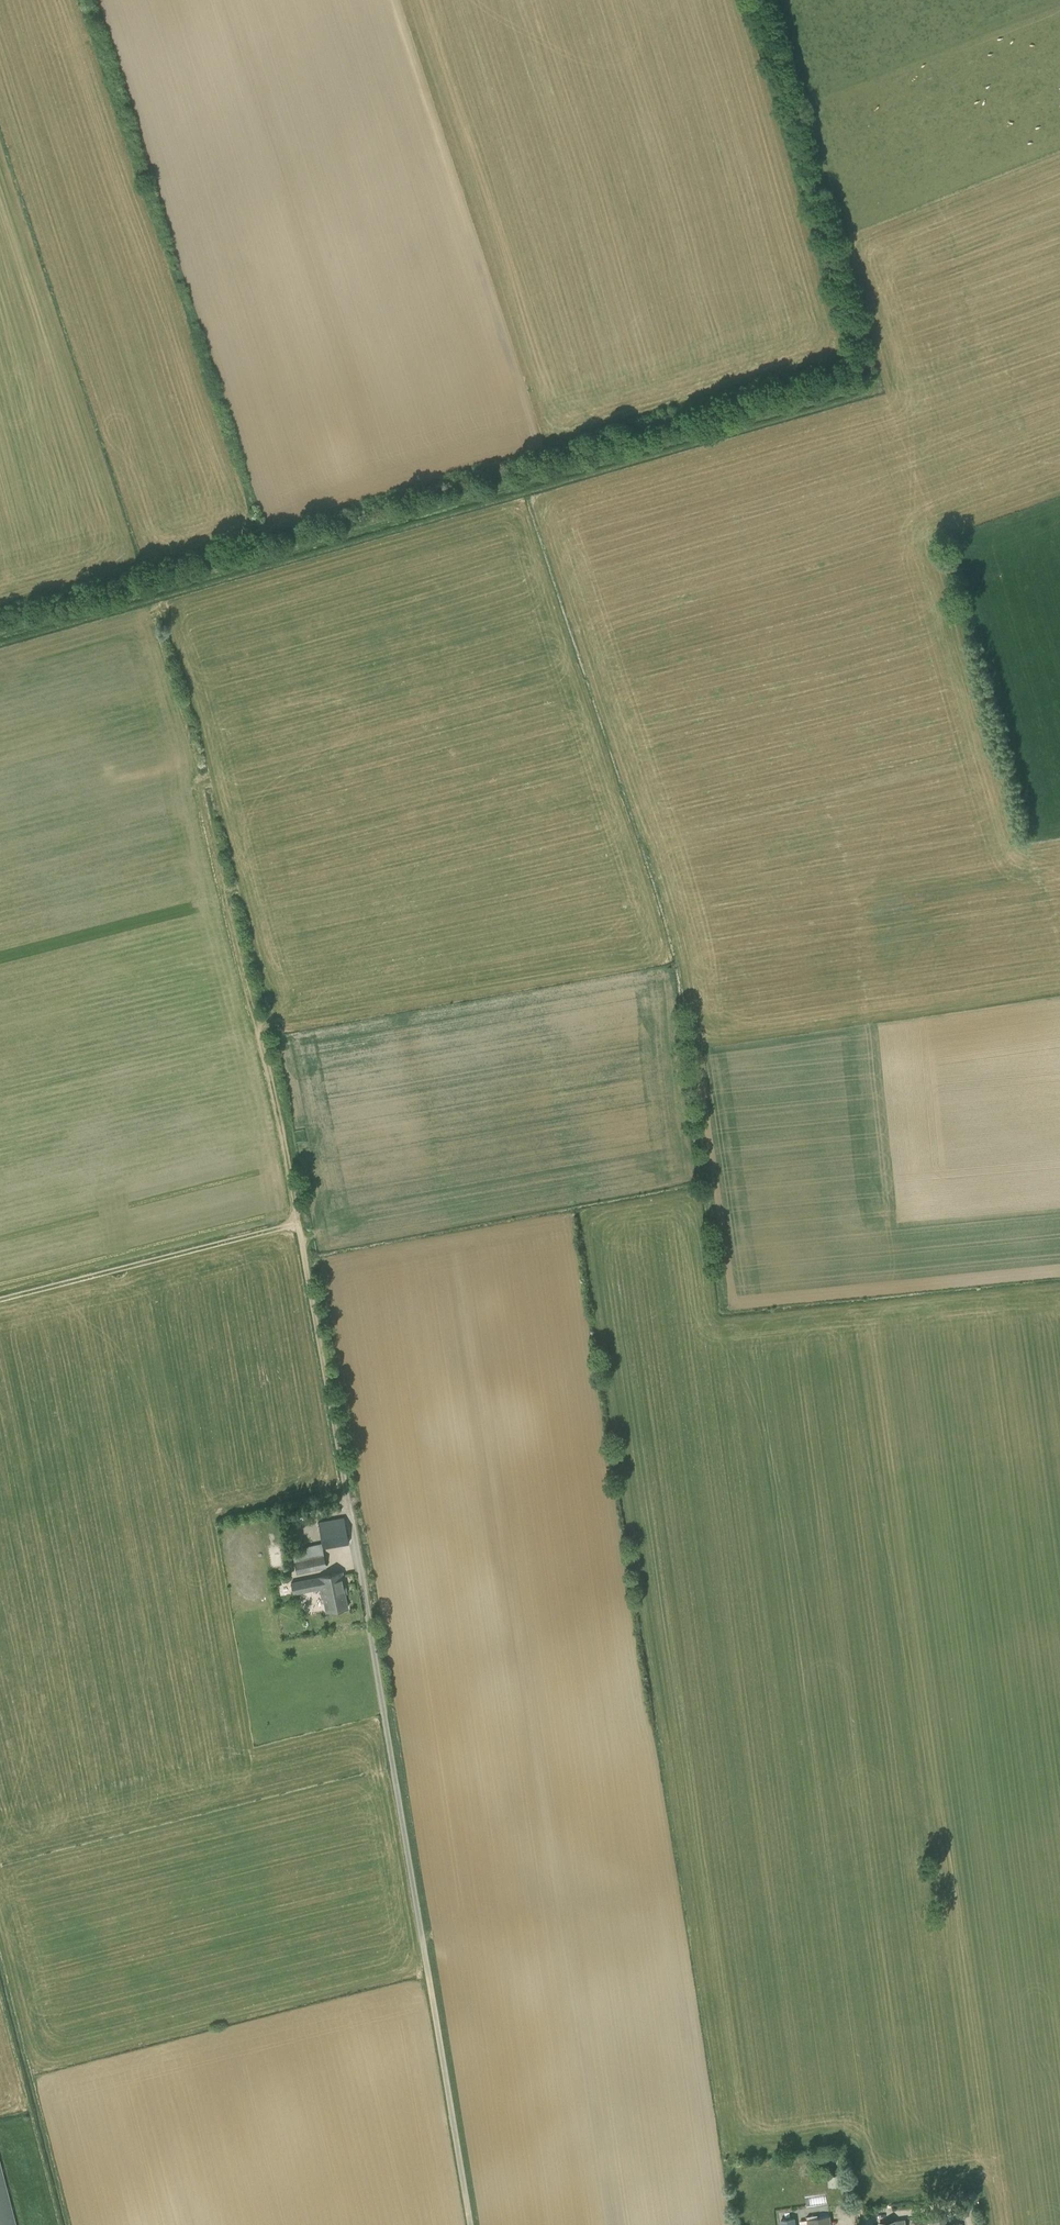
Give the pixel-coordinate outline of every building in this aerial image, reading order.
[(318,1522),(323,1548),(348,1544),(343,1517),(318,1522)] [(296,1574),(326,1568),(323,1555),(294,1562),(296,1574)] [(343,1573),(292,1583),(294,1594),(320,1588),(321,1598),(323,1598),(326,1612),(348,1607),(344,1588),(345,1588),(343,1573)] [(0,2164),(0,2224),(16,2224),(0,2164)] [(830,2216),(822,2217),(821,2213),(814,2214),(815,2218),(807,2219),(808,2224),(832,2224),(830,2216)] [(930,2224),(945,2224),(944,2213),(928,2216),(930,2224)] [(912,2216),(912,2224),(924,2224),(924,2216),(912,2216)]
